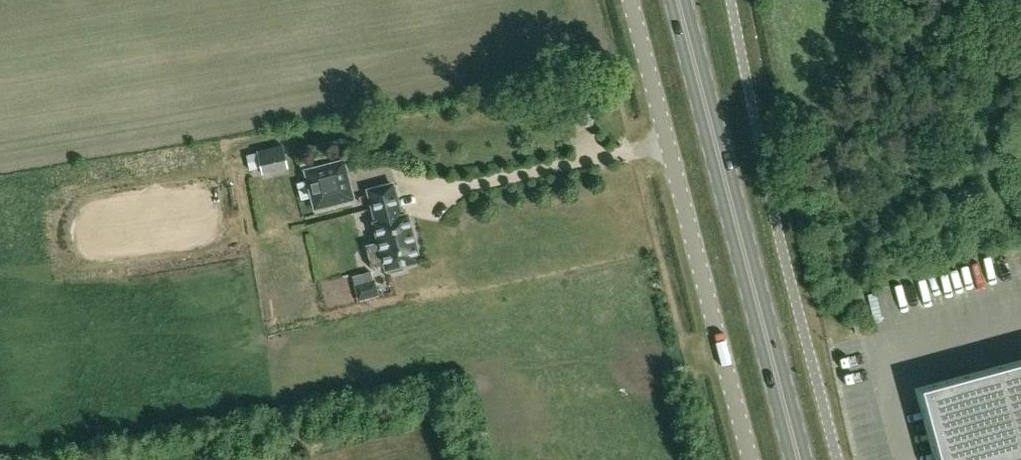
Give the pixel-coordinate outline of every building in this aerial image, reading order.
[(257,151),(257,155),(262,175),(288,169),(283,146),(257,151)] [(260,168),(257,154),(247,156),(250,171),(260,168)] [(344,161),(313,169),(305,171),(308,182),(297,185),(301,201),(312,198),(315,210),(354,200),(344,161)] [(305,171),(313,169),(310,161),(299,164),(301,172),(305,171)] [(399,218),(397,211),(400,210),(393,185),(368,191),(377,224),(374,224),(379,242),(366,246),(372,269),(385,266),(387,271),(390,270),(391,274),(404,270),(403,266),(420,262),(407,216),(399,218)] [(358,300),(379,295),(375,280),(354,285),(358,300)] [(855,333),(861,332),(860,322),(853,323),(855,333)] [(923,394),(941,459),(1020,459),(1020,367),(923,394)]
